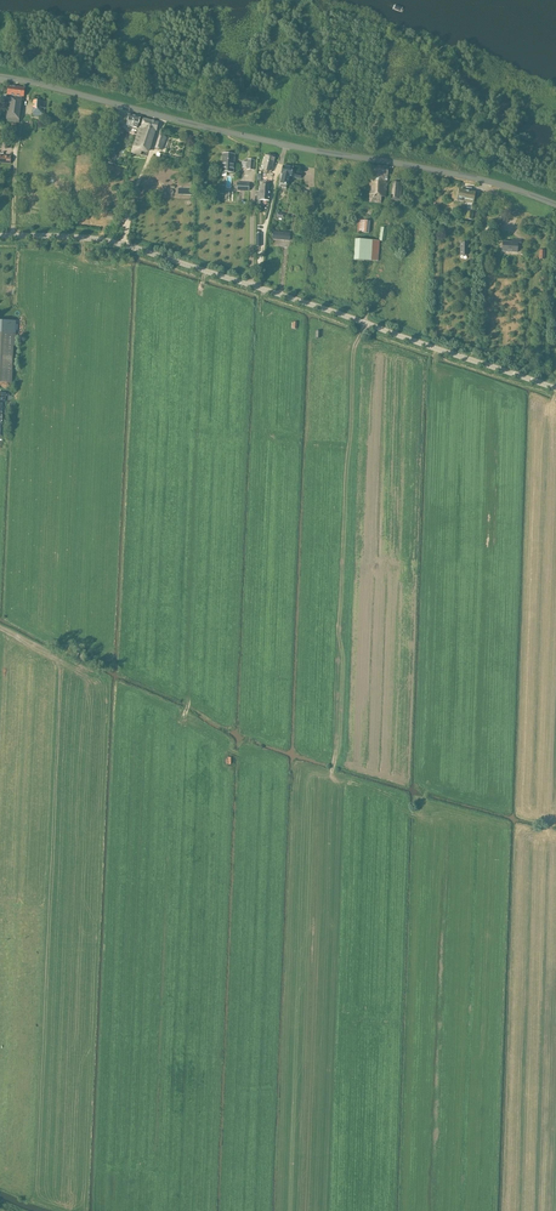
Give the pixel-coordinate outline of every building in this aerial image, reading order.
[(8,91),(6,103),(12,104),(12,99),(14,99),(15,89),(17,89),(18,87),(9,85),(8,91)] [(25,88),(18,87),(17,89),(15,89),(14,99),(12,99),(12,104),(6,103),(4,121),(18,122),(22,97),(24,97),(25,88)] [(33,115),(44,116),(45,101),(34,100),(33,115)] [(128,121),(127,125),(137,127),(138,123),(139,123),(140,117),(129,114),(128,121)] [(134,146),(133,150),(149,154),(150,150),(156,131),(159,122),(144,118),(141,127),(140,127),(134,146)] [(155,149),(162,151),(166,137),(159,135),(155,149)] [(11,163),(11,155),(0,154),(0,162),(11,163)] [(235,154),(223,154),(222,172),(234,172),(235,154)] [(115,162),(116,162),(117,156),(110,155),(108,163),(115,164),(115,162)] [(269,171),(270,167),(272,168),(275,157),(266,155),(262,170),(269,171)] [(293,168),(283,165),(281,174),(282,174),(280,184),(287,185),(289,176),(291,176),(293,168)] [(387,181),(388,176),(388,167),(372,166),(371,175),(370,175),(369,203),(381,203),(382,198),(386,198),(387,181)] [(249,191),(249,183),(237,182),(237,190),(249,191)] [(391,200),(401,201),(402,183),(392,182),(391,200)] [(260,204),(260,200),(269,201),(270,185),(260,184),(260,191),(257,191),(256,204),(260,204)] [(463,205),(466,206),(466,219),(472,219),(473,206),(473,203),(475,193),(459,190),(457,200),(464,201),(463,205)] [(370,220),(358,219),(357,232),(369,233),(370,220)] [(290,240),(290,233),(273,231),(273,238),(290,240)] [(354,260),(378,261),(379,241),(355,239),(354,260)] [(518,246),(521,246),(521,240),(512,240),(512,242),(503,242),(502,252),(517,253),(518,246)] [(460,254),(468,255),(469,242),(461,242),(460,254)] [(14,333),(14,321),(0,321),(0,333),(14,333)] [(12,382),(12,367),(0,367),(0,382),(12,382)]
